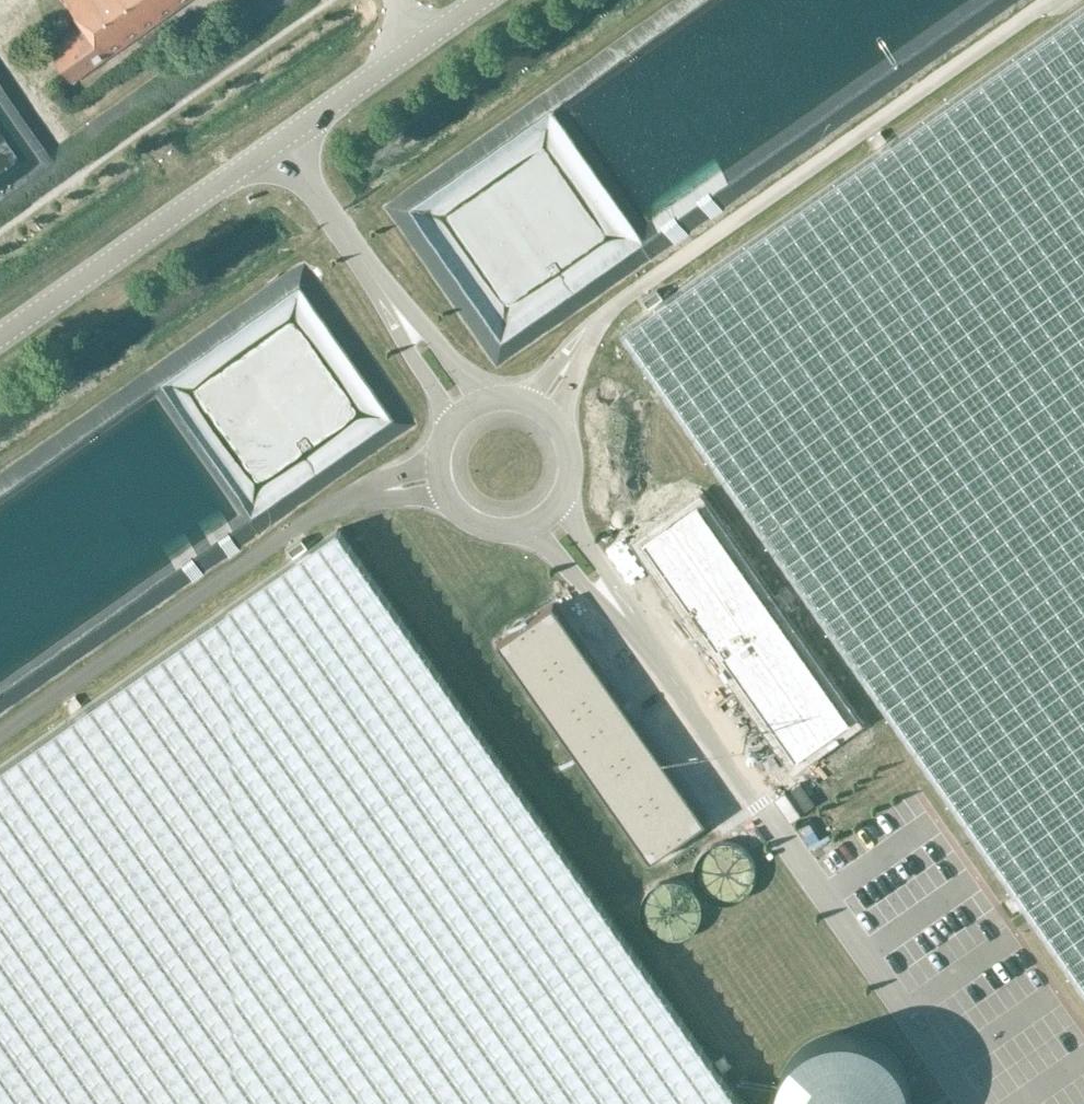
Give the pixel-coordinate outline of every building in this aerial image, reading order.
[(84,26),(49,50),(69,79),(91,64),(91,65),(184,0),(66,0),(84,26)] [(624,326),(1083,985),(1083,4),(624,326)] [(662,296),(657,288),(643,297),(648,305),(662,296)] [(641,553),(789,769),(845,731),(703,524),(696,514),(641,553)] [(338,528),(0,764),(0,1103),(740,1103),(338,528)] [(557,613),(502,651),(647,861),(702,823),(557,613)] [(844,1032),(838,1032),(832,1033),(827,1034),(821,1036),(815,1038),(810,1041),(805,1044),(800,1048),(796,1052),(792,1056),(789,1061),(785,1066),(783,1071),(780,1076),(779,1082),(777,1088),(777,1094),(776,1099),(776,1103),(912,1103),(912,1099),(912,1094),(911,1088),(910,1082),(908,1076),(906,1071),(903,1066),(900,1061),(896,1056),(892,1051),(888,1048),(883,1044),(878,1041),(873,1038),(867,1036),(862,1034),(856,1033),(850,1032),(844,1032)]
